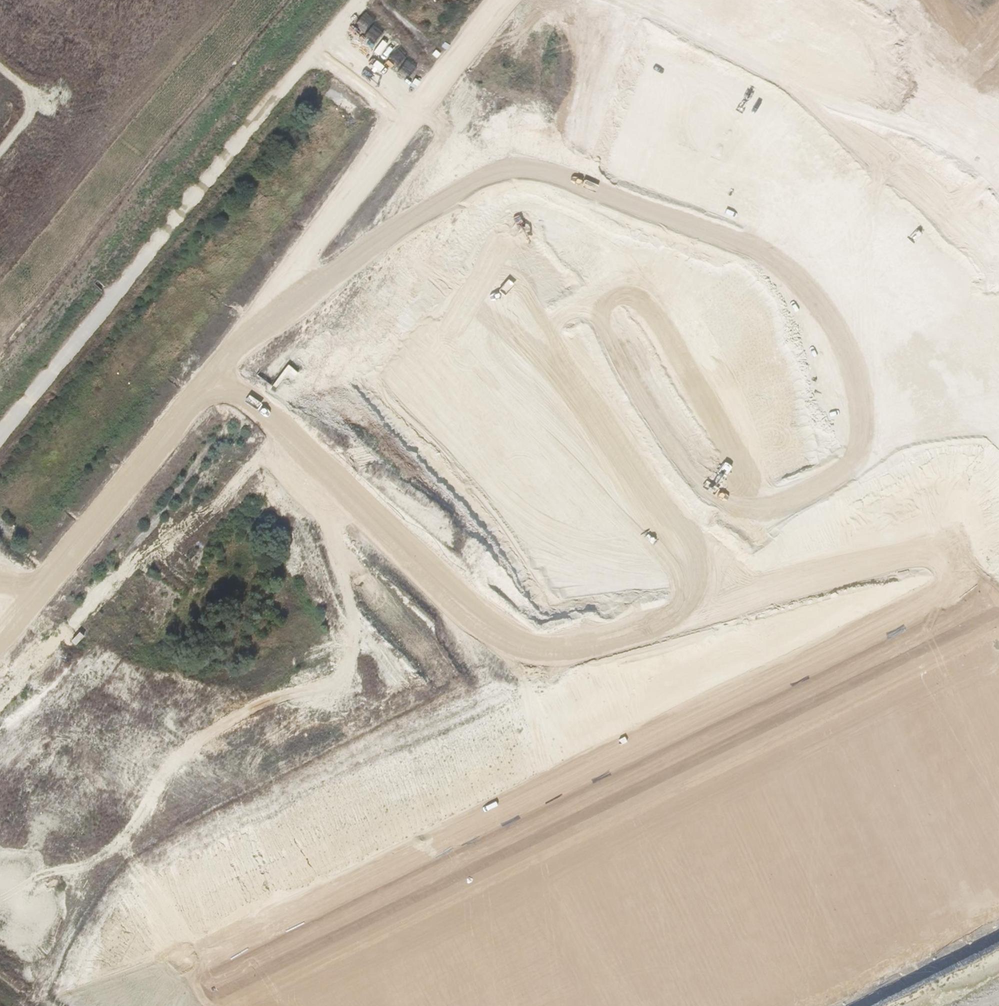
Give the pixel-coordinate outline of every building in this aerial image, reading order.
[(808,599),(813,591),(806,587),(801,594),(808,599)]
